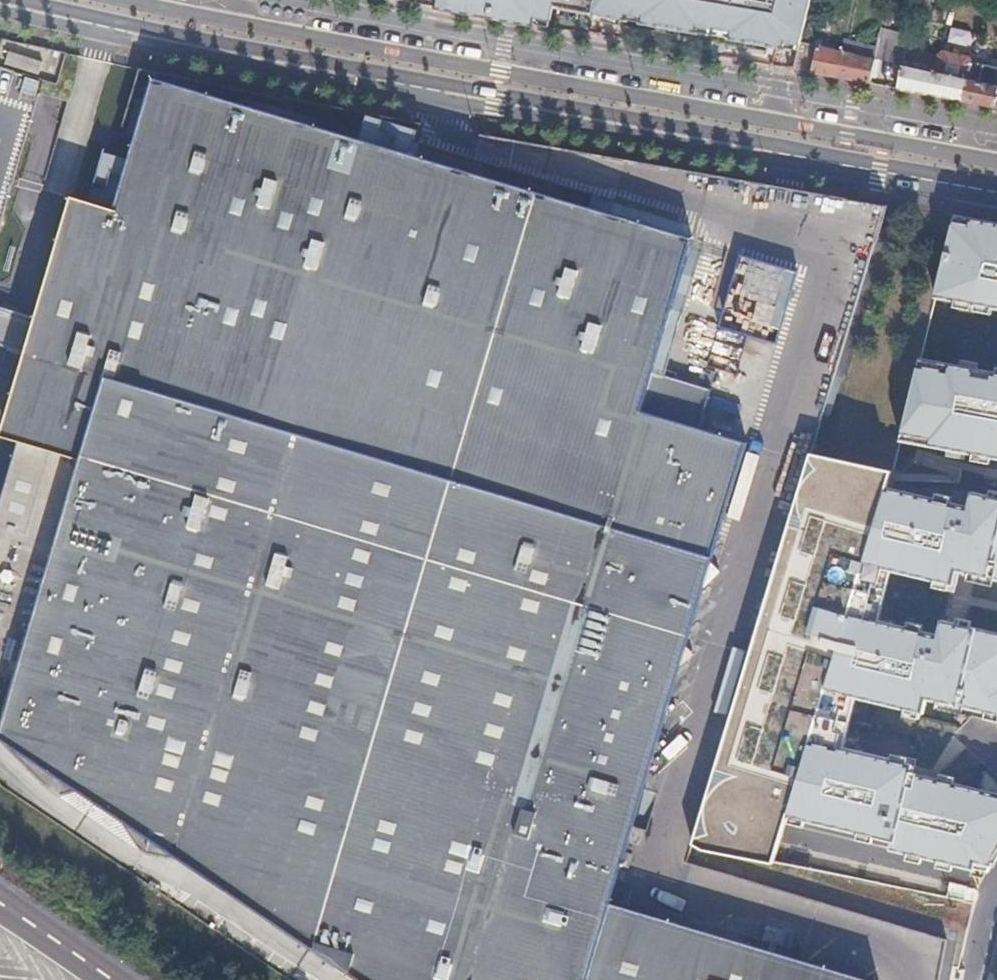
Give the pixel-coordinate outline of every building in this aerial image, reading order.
[(593,11),(594,0),(437,0),(436,5),(528,22),(529,14),(546,17),(548,4),(593,11)] [(593,11),(622,18),(623,12),(638,14),(636,20),(694,30),(695,24),(726,31),(725,36),(796,47),(797,42),(807,0),(594,0),(593,11)] [(804,48),(796,47),(791,69),(807,71),(813,45),(805,43),(804,48)] [(814,44),(813,45),(807,71),(834,76),(840,50),(814,44)] [(903,49),(899,64),(895,87),(960,99),(965,78),(969,61),(967,56),(941,50),(936,54),(935,56),(903,49)] [(872,57),(840,50),(834,76),(867,82),(872,57)] [(38,96),(43,82),(26,77),(0,69),(0,223),(38,96)] [(653,370),(692,236),(151,76),(112,208),(86,200),(69,195),(28,335),(0,427),(0,436),(15,440),(0,491),(0,740),(359,979),(872,979),(610,902),(746,441),(700,427),(711,388),(653,370)] [(965,78),(960,99),(993,106),(996,86),(996,85),(965,78)] [(937,212),(924,287),(996,300),(996,222),(937,212)] [(799,270),(739,252),(718,326),(777,343),(799,270)] [(897,346),(881,433),(996,454),(996,364),(897,346)] [(784,423),(681,841),(762,861),(772,817),(959,862),(996,814),(996,793),(903,771),(907,754),(838,738),(849,693),(899,704),(902,688),(989,709),(996,676),(996,628),(916,609),(913,622),(879,614),(889,571),(950,586),(953,573),(996,583),(996,475),(784,423)] [(925,942),(918,968),(938,972),(944,947),(925,942)]
